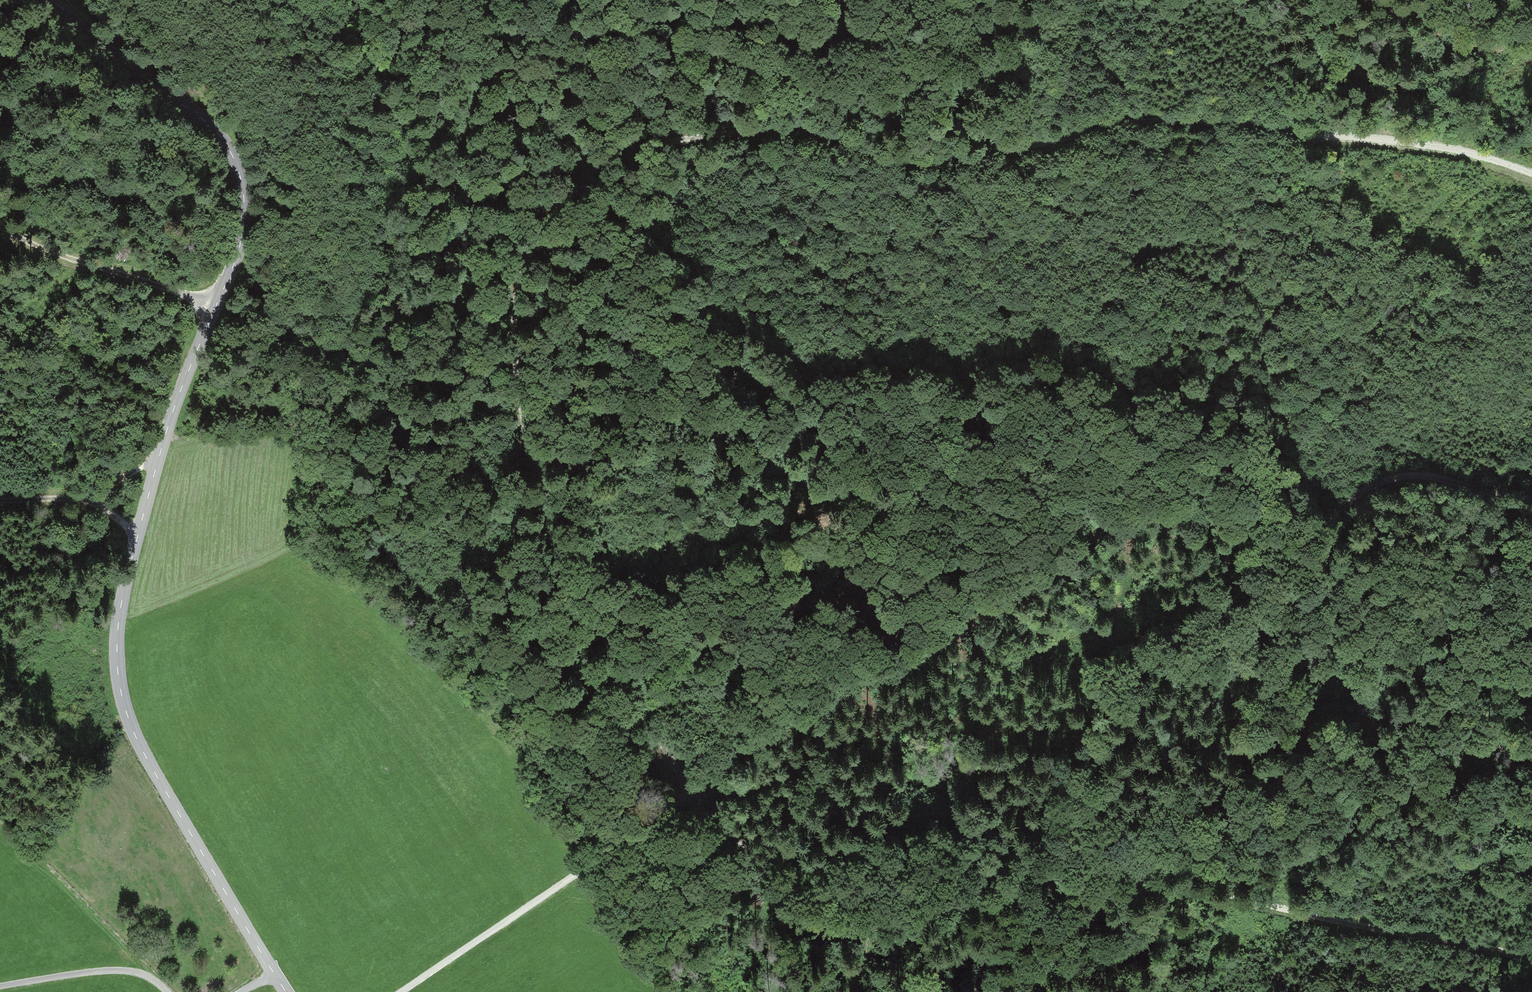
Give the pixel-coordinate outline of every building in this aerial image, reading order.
[(1288,556),(1281,554),(1279,564),(1285,565),(1288,556)]
